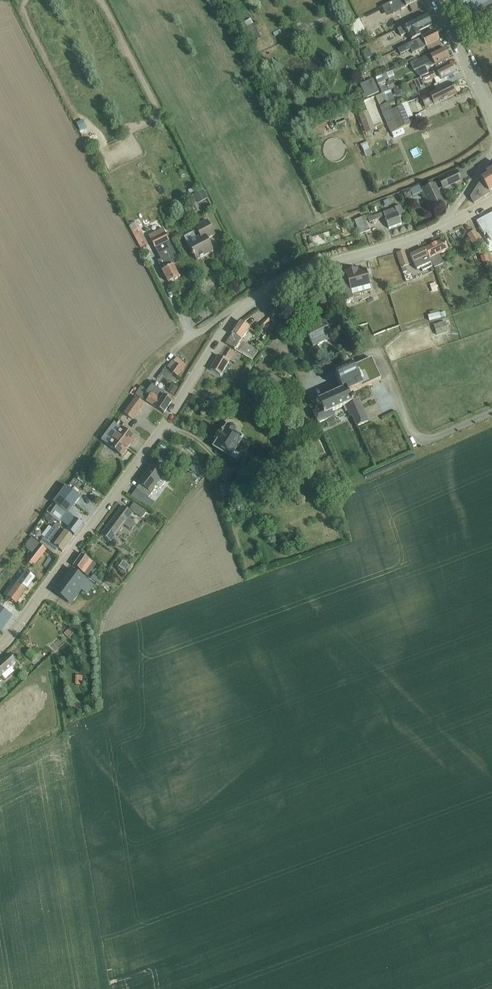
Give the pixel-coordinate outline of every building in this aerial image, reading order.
[(384,6),(386,10),(387,9),(388,11),(390,10),(393,14),(409,6),(412,12),(422,7),(419,0),(396,0),(384,6)] [(468,17),(491,5),(491,0),(459,0),(468,17)] [(407,34),(411,41),(421,36),(419,32),(432,25),(427,15),(397,30),(401,37),(407,34)] [(477,35),(491,27),(491,16),(472,25),(477,35)] [(349,24),(355,35),(365,30),(359,19),(349,24)] [(254,25),(247,28),(254,42),(261,39),(254,25)] [(434,32),(398,50),(400,55),(407,52),(411,50),(413,53),(426,47),(428,51),(431,50),(432,52),(442,48),(439,41),(434,32)] [(389,36),(392,42),(397,39),(395,33),(389,36)] [(434,69),(435,72),(437,71),(437,72),(448,67),(445,61),(448,59),(443,50),(415,64),(414,62),(410,64),(413,72),(431,63),(431,62),(433,61),(435,67),(434,68),(434,69)] [(383,66),(396,59),(392,53),(379,59),(383,66)] [(409,61),(403,63),(405,67),(410,64),(414,62),(416,61),(414,57),(408,60),(409,61)] [(437,71),(435,72),(421,78),(424,84),(439,77),(442,81),(455,75),(451,65),(448,67),(437,72),(437,71)] [(382,76),(375,79),(381,94),(389,91),(395,88),(392,81),(386,84),(382,76)] [(424,84),(421,78),(414,81),(417,88),(424,85),(424,84)] [(372,81),(364,84),(368,91),(375,88),(372,81)] [(450,84),(421,99),(425,108),(441,100),(442,102),(456,95),(450,84)] [(381,94),(375,97),(380,107),(381,107),(384,115),(391,133),(410,126),(402,107),(401,104),(397,106),(390,109),(387,102),(386,99),(383,94),(381,94)] [(397,106),(394,99),(387,102),(390,109),(397,106)] [(405,103),(410,116),(414,114),(409,102),(405,103)] [(375,130),(368,112),(359,115),(366,134),(375,130)] [(88,126),(82,130),(87,138),(93,135),(88,126)] [(326,155),(345,149),(339,131),(320,136),(326,155)] [(486,173),(486,174),(484,175),(485,178),(481,180),(470,198),(474,204),(490,193),(488,191),(491,189),(491,169),(486,173)] [(439,181),(443,189),(461,180),(457,172),(439,181)] [(422,190),(431,208),(443,203),(434,185),(422,190)] [(207,199),(203,190),(194,195),(198,204),(207,199)] [(399,218),(404,216),(400,206),(383,213),(389,229),(401,224),(399,218)] [(369,223),(383,218),(381,214),(371,217),(370,214),(363,216),(364,217),(354,221),(359,234),(369,230),(365,220),(368,219),(369,223)] [(476,222),(484,237),(486,235),(491,243),(491,214),(476,222)] [(184,237),(188,244),(196,261),(213,252),(207,240),(215,235),(207,221),(195,227),(200,237),(196,239),(193,233),(184,237)] [(132,232),(141,249),(148,245),(139,228),(132,232)] [(162,229),(148,236),(151,241),(161,260),(157,262),(168,283),(179,278),(173,266),(180,263),(165,234),(162,229)] [(480,242),(474,232),(467,236),(473,246),(480,242)] [(439,254),(448,250),(443,240),(424,249),(434,268),(443,264),(439,254)] [(420,268),(422,271),(432,267),(424,249),(410,255),(416,270),(420,268)] [(405,267),(408,266),(404,251),(396,253),(403,273),(407,272),(405,267)] [(392,256),(386,258),(388,265),(394,263),(392,256)] [(369,286),(370,285),(366,269),(353,273),(352,270),(345,272),(345,275),(346,275),(348,283),(341,285),(345,301),(353,299),(352,296),(370,291),(369,286)] [(443,311),(430,311),(430,322),(436,322),(436,319),(443,319),(443,311)] [(317,346),(332,338),(324,321),(306,330),(314,347),(310,349),(315,358),(321,355),(317,346)] [(234,350),(252,361),(258,352),(240,341),(249,328),(241,322),(226,344),(234,350)] [(438,322),(438,333),(449,333),(449,322),(438,322)] [(235,363),(240,355),(234,351),(234,353),(226,348),(220,357),(218,356),(210,371),(220,377),(229,362),(228,362),(229,360),(235,363)] [(170,371),(177,376),(183,369),(181,368),(184,364),(177,358),(174,362),(175,364),(170,371)] [(344,407),(347,412),(348,411),(351,417),(353,416),(358,427),(370,422),(362,405),(361,406),(358,400),(353,402),(349,394),(381,378),(372,359),(335,376),(342,391),(319,402),(323,410),(314,414),(319,425),(328,420),(326,415),(344,407)] [(136,395),(143,400),(146,402),(164,414),(172,401),(164,396),(165,394),(152,385),(147,392),(142,388),(136,395)] [(168,392),(173,395),(177,388),(172,385),(168,392)] [(135,397),(123,415),(131,420),(144,403),(135,397)] [(208,405),(217,411),(221,406),(211,400),(208,405)] [(245,451),(250,443),(234,433),(234,432),(235,431),(234,430),(234,429),(234,428),(232,426),(231,426),(230,426),(228,426),(227,427),(226,427),(226,428),(223,433),(222,432),(221,434),(219,433),(215,439),(218,441),(214,448),(230,458),(238,446),(245,451)] [(108,446),(122,456),(135,439),(121,428),(108,446)] [(140,485),(136,490),(148,499),(152,493),(151,492),(156,484),(161,488),(167,480),(162,476),(163,475),(151,466),(138,483),(140,485)] [(56,505),(49,516),(60,524),(61,523),(68,528),(67,530),(75,536),(83,525),(68,514),(78,500),(75,498),(78,494),(68,486),(55,504),(56,505)] [(229,498),(225,488),(220,490),(224,500),(229,498)] [(130,509),(142,518),(146,513),(134,504),(130,509)] [(129,528),(133,523),(128,518),(131,514),(122,507),(101,535),(110,542),(123,524),(129,528)] [(40,544),(55,555),(58,550),(62,552),(73,538),(61,529),(62,528),(56,524),(52,529),(44,540),(43,539),(40,544)] [(26,561),(33,567),(47,550),(40,544),(31,537),(23,547),(32,554),(26,561)] [(43,568),(51,570),(55,557),(48,554),(43,568)] [(73,566),(85,575),(93,564),(81,555),(73,566)] [(123,561),(118,567),(125,572),(130,566),(123,561)] [(93,587),(85,580),(71,570),(54,593),(68,603),(79,588),(87,595),(93,587)] [(7,598),(16,604),(35,578),(26,572),(18,583),(15,588),(9,584),(2,594),(7,598)] [(93,575),(90,579),(98,584),(101,580),(93,575)] [(10,615),(0,607),(0,628),(10,615)] [(67,632),(73,638),(78,632),(72,627),(67,632)] [(25,655),(32,661),(36,656),(30,650),(25,655)] [(16,662),(9,654),(0,662),(0,676),(16,662)]
